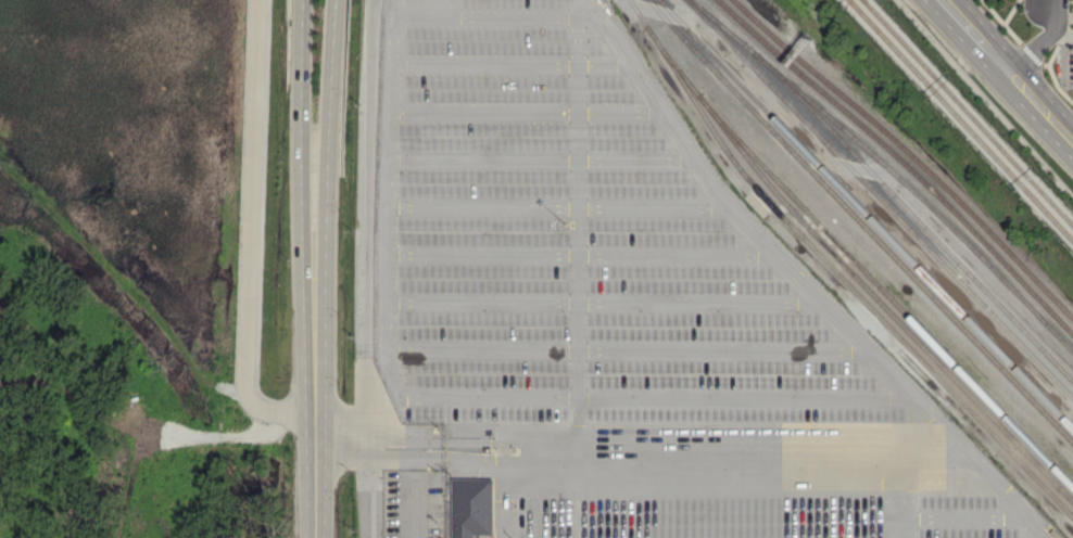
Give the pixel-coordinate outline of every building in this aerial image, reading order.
[(475,535),(474,537),(452,537),(453,479),(493,479),(492,536),(475,535)]
